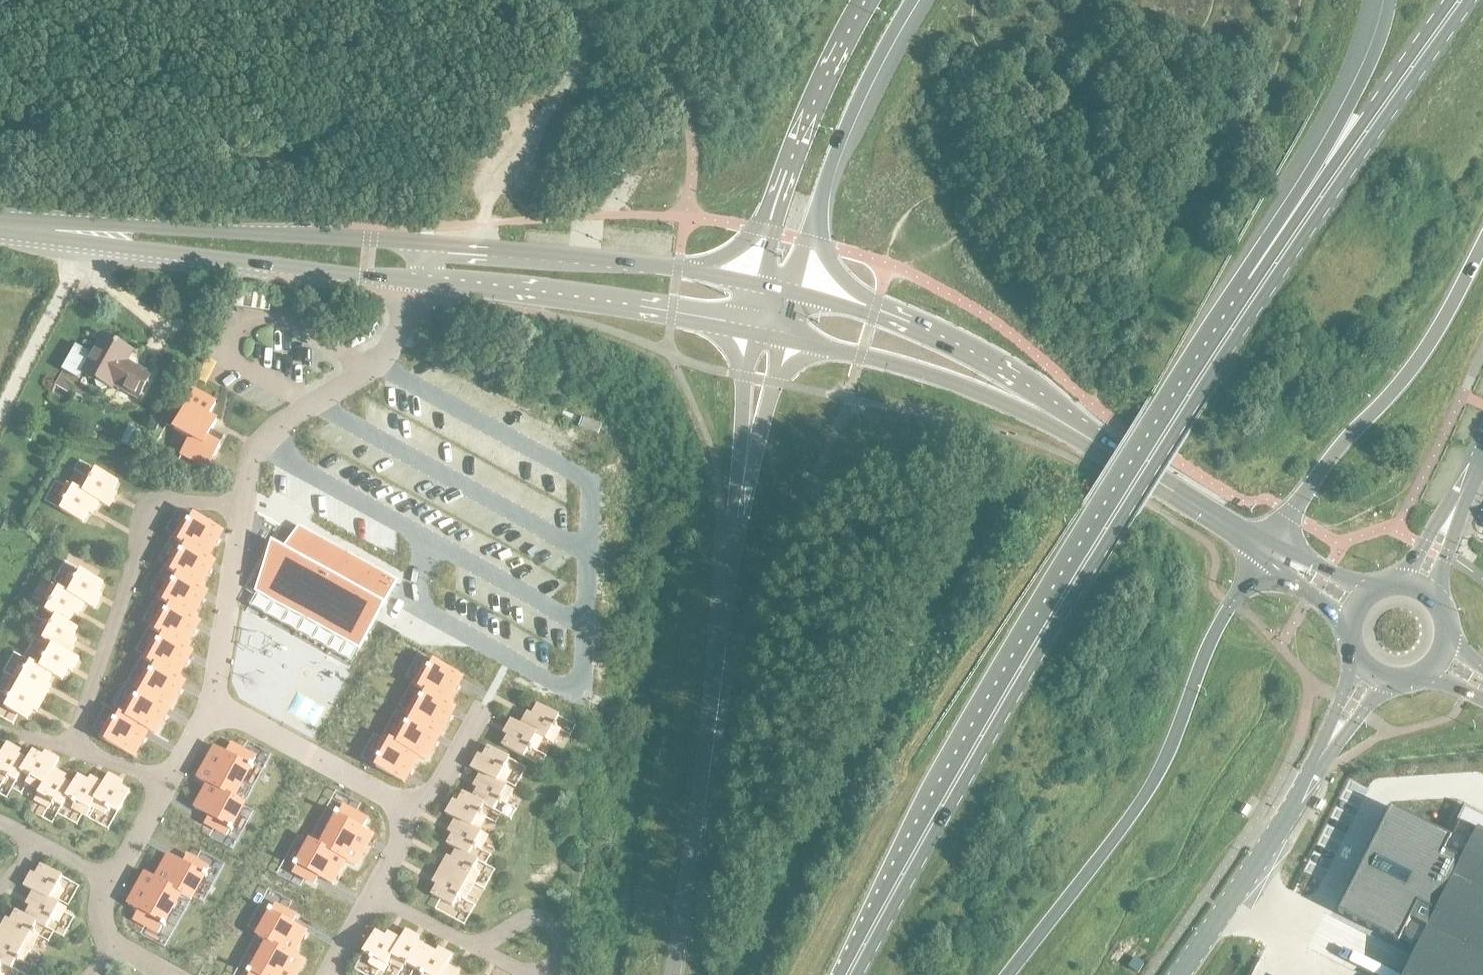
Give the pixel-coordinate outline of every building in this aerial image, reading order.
[(78,379),(83,371),(96,379),(95,381),(97,387),(102,389),(106,388),(108,385),(111,387),(113,382),(139,396),(150,375),(125,361),(131,349),(103,334),(92,354),(75,344),(61,370),(78,379)] [(175,429),(191,437),(181,455),(206,468),(222,437),(211,432),(217,420),(208,415),(215,402),(195,391),(175,429)] [(84,475),(77,489),(99,501),(109,507),(114,498),(109,496),(117,481),(96,469),(92,477),(89,476),(88,477),(84,475)] [(99,501),(77,489),(67,483),(60,497),(64,499),(63,501),(65,503),(61,510),(82,522),(90,507),(95,510),(99,501)] [(174,539),(185,545),(186,543),(208,555),(217,539),(222,530),(217,528),(194,515),(190,522),(188,520),(187,522),(184,520),(174,539)] [(281,547),(257,591),(359,647),(396,581),(300,528),(287,551),(281,547)] [(171,560),(166,570),(177,575),(178,573),(200,585),(210,569),(215,560),(210,558),(208,556),(208,555),(186,543),(185,545),(186,545),(183,551),(180,550),(179,552),(177,550),(171,560)] [(70,576),(62,589),(85,603),(94,608),(99,599),(95,597),(103,582),(82,570),(78,578),(75,576),(74,578),(70,576)] [(163,592),(159,600),(169,605),(171,603),(193,616),(202,599),(207,590),(202,588),(200,586),(200,585),(178,573),(177,575),(178,576),(175,582),(173,581),(172,582),(169,581),(163,592)] [(46,611),(56,616),(68,623),(76,608),(80,611),(85,603),(62,589),(53,584),(45,597),(49,600),(48,602),(51,603),(46,611)] [(155,622),(151,630),(162,635),(163,633),(186,646),(188,641),(195,629),(200,620),(195,618),(193,617),(193,616),(171,603),(169,605),(171,606),(168,612),(165,611),(164,613),(161,611),(155,622)] [(36,635),(46,640),(69,653),(74,645),(70,642),(78,628),(68,623),(56,616),(52,623),(49,621),(48,623),(44,621),(36,635)] [(144,660),(155,665),(156,663),(178,676),(187,659),(192,651),(187,648),(185,647),(186,646),(163,633),(162,635),(163,636),(160,642),(158,641),(157,643),(154,641),(144,660)] [(44,659),(40,666),(52,674),(62,679),(70,665),(74,667),(79,658),(69,653),(46,640),(38,653),(42,656),(41,657),(44,659)] [(18,666),(10,679),(44,699),(48,690),(44,688),(52,674),(40,666),(30,660),(26,668),(23,666),(22,668),(18,666)] [(423,669),(414,685),(426,692),(427,690),(448,702),(457,685),(462,676),(458,674),(434,661),(430,668),(428,667),(427,668),(424,667),(423,669)] [(138,686),(136,689),(140,692),(140,691),(165,705),(170,707),(180,689),(184,681),(180,678),(178,677),(178,676),(156,663),(155,665),(156,666),(153,672),(150,671),(149,673),(146,671),(138,686)] [(306,691),(328,701),(336,683),(315,673),(306,691)] [(44,699),(10,679),(3,693),(7,695),(5,697),(10,700),(6,708),(27,719),(35,705),(39,707),(44,699)] [(415,699),(406,715),(412,718),(435,731),(440,733),(449,717),(450,715),(455,706),(450,704),(448,702),(427,690),(426,692),(423,698),(421,697),(420,698),(417,696),(415,699)] [(132,697),(122,714),(128,717),(127,720),(143,729),(148,731),(148,730),(155,734),(165,716),(170,707),(165,705),(140,691),(140,692),(141,692),(138,698),(136,697),(135,699),(134,698),(132,697)] [(524,717),(520,725),(542,737),(553,742),(560,728),(555,726),(556,724),(554,723),(558,715),(536,704),(529,719),(524,717)] [(110,720),(100,738),(133,756),(137,750),(144,738),(148,731),(143,729),(127,720),(128,717),(122,714),(121,713),(117,721),(114,720),(113,721),(110,720)] [(401,724),(392,741),(398,744),(397,745),(418,756),(420,757),(425,760),(435,741),(436,740),(440,734),(440,733),(435,731),(412,718),(408,724),(406,723),(405,726),(402,724),(401,724)] [(542,737),(520,725),(509,719),(505,728),(509,730),(502,745),(523,756),(527,748),(530,750),(531,748),(535,750),(542,737)] [(385,737),(375,755),(378,757),(377,759),(380,760),(376,767),(399,779),(404,782),(408,774),(418,756),(397,745),(398,744),(392,741),(385,737)] [(22,772),(27,760),(13,752),(16,748),(7,743),(2,753),(0,756),(0,781),(3,783),(5,779),(7,780),(9,777),(16,781),(22,772)] [(208,759),(197,778),(206,783),(207,781),(234,796),(250,768),(252,769),(253,765),(254,765),(251,764),(255,758),(231,744),(226,753),(219,749),(215,747),(208,759)] [(471,768),(480,773),(503,785),(511,772),(507,770),(508,768),(505,766),(509,759),(488,747),(480,761),(476,759),(471,768)] [(40,791),(53,768),(58,759),(49,754),(47,758),(33,750),(27,760),(22,772),(29,776),(27,778),(29,779),(27,783),(40,791)] [(62,806),(67,797),(73,785),(59,777),(61,773),(53,768),(40,791),(35,800),(49,808),(51,804),(53,805),(54,802),(62,806)] [(480,784),(472,798),(484,804),(493,810),(497,802),(500,804),(501,802),(505,804),(513,790),(503,785),(480,773),(476,781),(480,784)] [(108,774),(103,784),(92,806),(105,814),(107,810),(109,811),(111,808),(118,812),(130,791),(115,783),(118,779),(108,774)] [(73,785),(67,797),(75,801),(73,803),(75,805),(73,809),(86,816),(92,806),(103,784),(95,779),(93,784),(78,776),(73,785)] [(208,784),(194,808),(203,813),(209,816),(205,823),(226,834),(229,829),(231,831),(232,829),(233,827),(232,827),(231,826),(237,814),(243,802),(234,797),(234,796),(207,781),(206,783),(208,784)] [(446,813),(455,818),(478,831),(485,817),(481,815),(482,813),(480,812),(484,804),(472,798),(463,792),(455,807),(450,804),(446,813)] [(1465,805),(1449,836),(1391,806),(1338,912),(1394,940),(1398,943),(1399,941),(1416,950),(1404,974),(1482,974),(1482,814),(1465,805)] [(337,817),(321,845),(348,859),(347,861),(356,866),(366,847),(373,835),(368,832),(362,828),(366,819),(343,806),(339,813),(336,812),(334,815),(337,817)] [(447,844),(456,849),(468,855),(472,848),(475,849),(476,847),(480,849),(488,836),(478,831),(455,818),(451,827),(455,829),(447,844)] [(296,866),(293,871),(313,883),(318,876),(323,879),(332,884),(346,860),(347,861),(348,859),(321,845),(311,840),(309,842),(298,863),(295,862),(293,865),(296,866)] [(444,861),(440,869),(472,887),(479,873),(475,871),(476,869),(474,868),(478,860),(468,855),(456,849),(449,863),(444,861)] [(154,877),(152,879),(179,894),(180,893),(190,899),(203,875),(205,877),(207,873),(205,872),(208,867),(187,856),(183,862),(177,859),(174,857),(168,854),(155,878),(154,877)] [(24,886),(33,891),(56,903),(64,890),(60,888),(61,886),(58,884),(62,877),(41,865),(33,879),(29,877),(24,886)] [(472,887),(440,869),(435,878),(439,880),(431,894),(452,906),(457,898),(459,900),(460,898),(464,900),(472,887)] [(135,891),(128,904),(132,907),(139,910),(134,919),(158,932),(162,926),(164,927),(165,924),(166,924),(165,923),(164,922),(179,894),(152,879),(154,877),(145,872),(135,891)] [(33,902),(25,916),(37,923),(46,928),(51,921),(53,922),(54,920),(58,922),(66,909),(56,903),(33,891),(29,899),(33,902)] [(270,913),(257,936),(267,942),(294,957),(295,955),(294,955),(306,931),(297,926),(292,923),(295,916),(275,904),(272,909),(270,908),(267,912),(270,913)] [(0,929),(0,931),(31,949),(39,935),(34,933),(36,931),(33,930),(37,923),(25,916),(16,910),(8,925),(4,922),(0,929)] [(407,964),(414,968),(426,947),(412,939),(414,935),(405,930),(400,940),(388,962),(401,970),(404,966),(405,967),(407,964)] [(2,963),(12,968),(16,961),(19,962),(20,960),(24,962),(31,949),(0,931),(0,962),(2,963)] [(383,972),(388,962),(400,940),(392,935),(389,939),(375,931),(363,952),(371,957),(369,959),(371,960),(369,964),(383,972)] [(249,974),(295,974),(303,960),(295,955),(294,957),(267,942),(251,971),(249,970),(247,973),(250,974),(249,974)] [(446,965),(451,956),(442,951),(440,955),(426,947),(414,968),(422,972),(420,974),(440,974),(446,965)] [(452,974),(454,970),(446,965),(440,974),(453,974),(452,974)]
